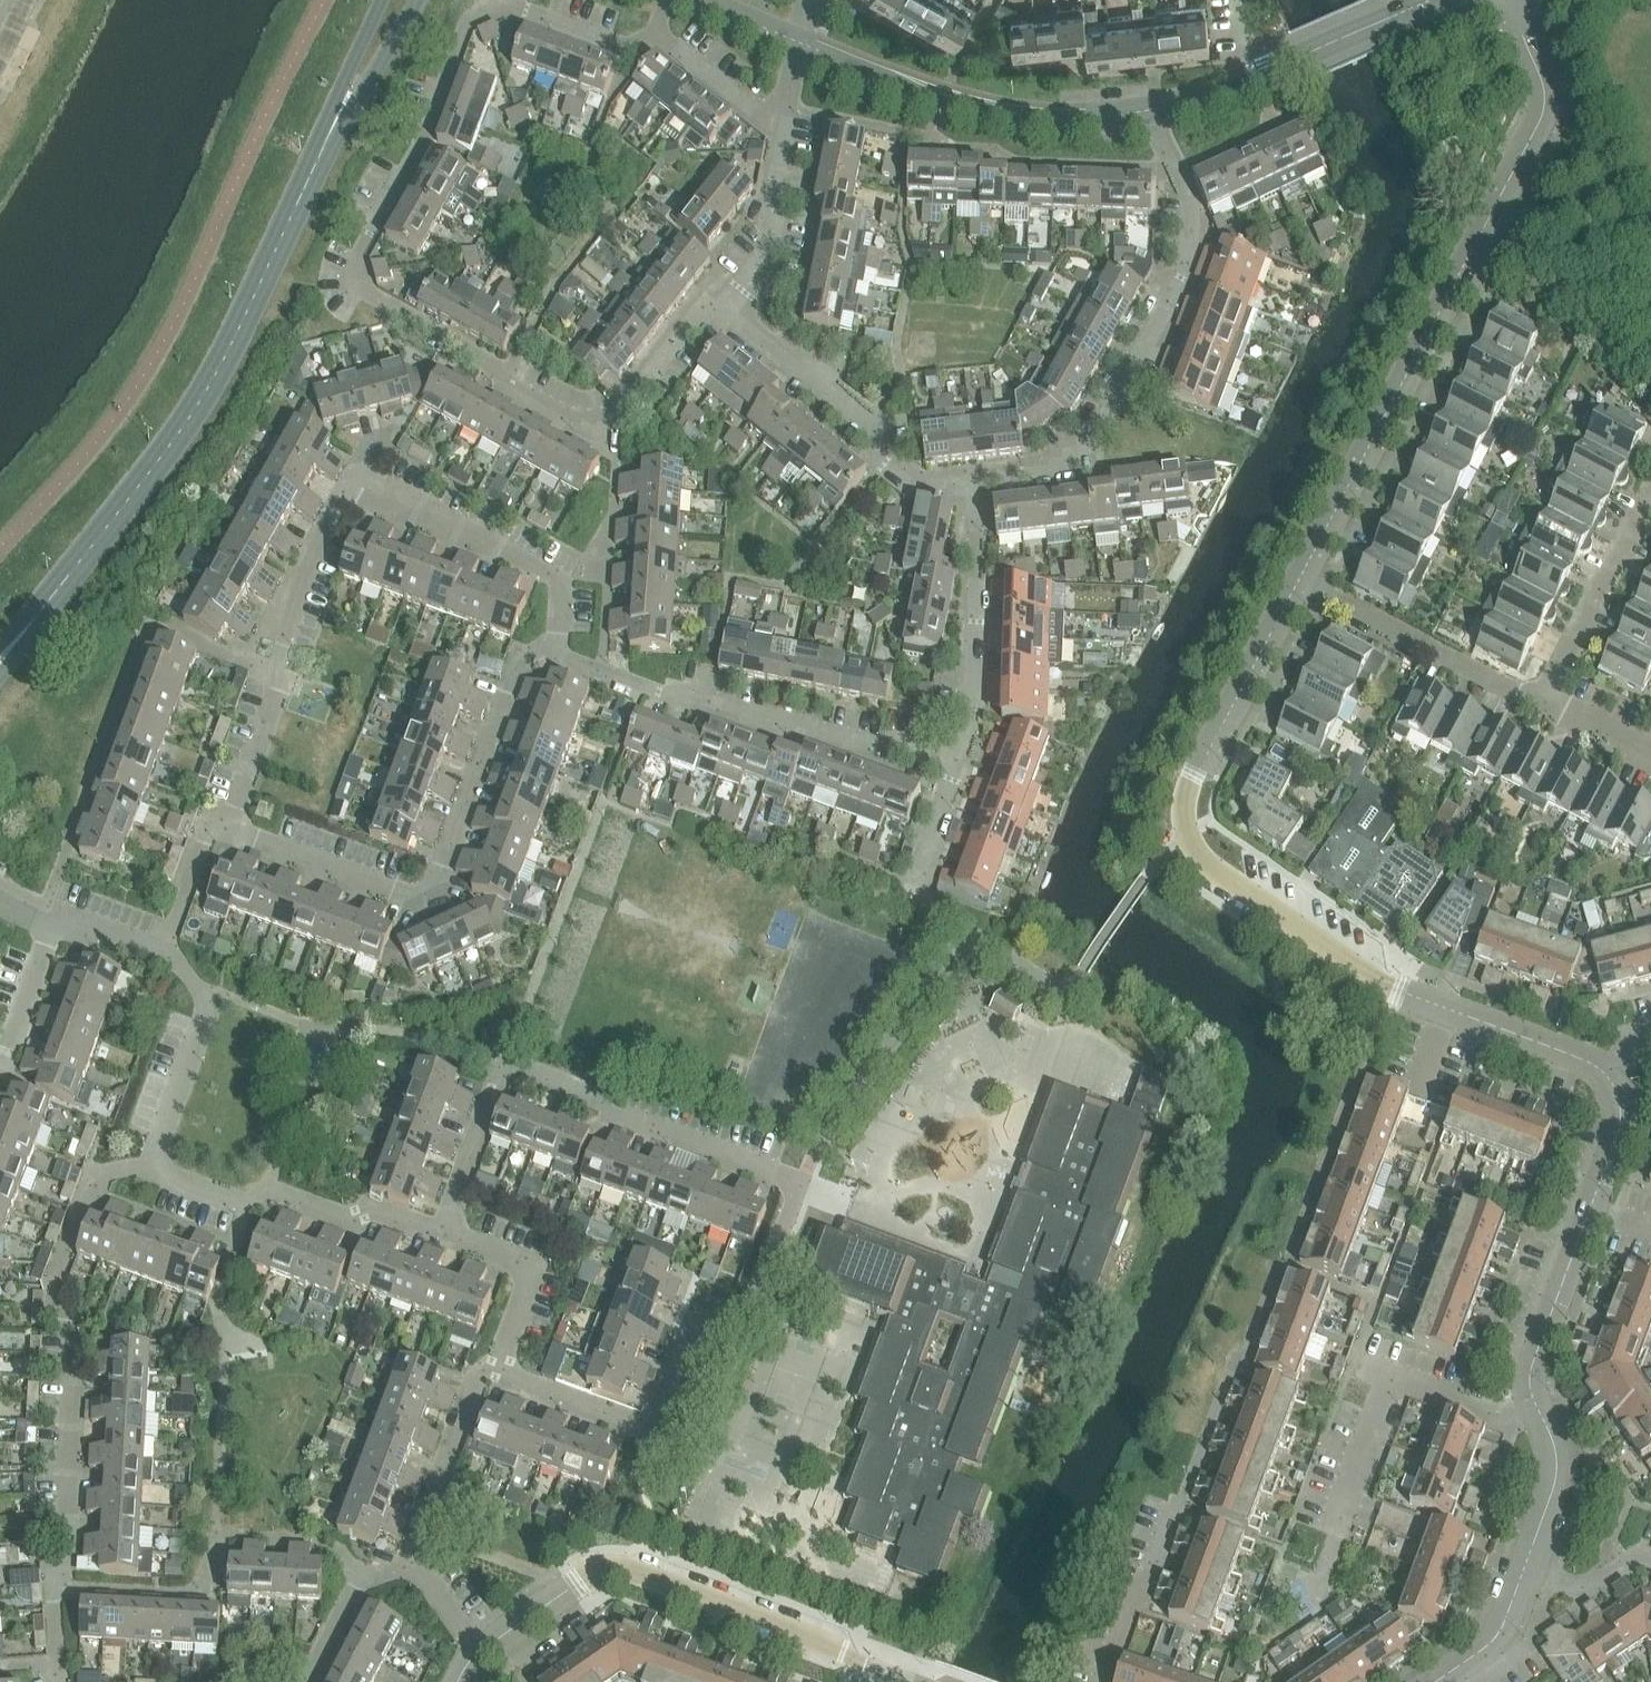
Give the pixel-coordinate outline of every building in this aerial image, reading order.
[(892,10),(897,0),(875,0),(892,10)] [(913,21),(925,0),(897,0),(892,10),(913,21)] [(934,33),(953,0),(925,0),(913,21),(934,33)] [(934,33),(956,45),(976,9),(966,3),(968,0),(953,0),(934,33)] [(1205,4),(1180,7),(1185,52),(1210,49),(1205,4)] [(1058,8),(1059,16),(1063,50),(1086,47),(1087,47),(1085,29),(1086,29),(1084,13),(1083,8),(1083,5),(1058,8)] [(1087,47),(1086,47),(1088,63),(1113,60),(1108,18),(1098,19),(1097,6),(1083,8),(1084,13),(1086,29),(1085,29),(1087,47)] [(1161,54),(1185,52),(1180,7),(1156,10),(1156,13),(1161,54)] [(1039,52),(1063,50),(1059,16),(1058,8),(1034,11),(1035,19),(1039,52)] [(1156,13),(1132,16),(1137,57),(1161,54),(1157,21),(1156,13)] [(1132,16),(1108,18),(1113,60),(1137,57),(1132,16)] [(1014,55),(1039,52),(1035,19),(1010,22),(1014,55)] [(487,27),(493,40),(502,36),(496,23),(487,27)] [(493,40),(487,27),(478,31),(484,45),(493,40)] [(513,64),(536,73),(549,39),(525,30),(513,64)] [(536,73),(559,82),(571,48),(549,39),(536,73)] [(572,116),(594,56),(571,48),(559,82),(554,94),(568,99),(563,113),(572,116)] [(618,65),(594,56),(572,116),(581,120),(590,93),(605,99),(618,65)] [(633,86),(653,101),(676,73),(656,57),(633,86)] [(464,73),(455,96),(489,109),(498,85),(464,73)] [(653,101),(672,116),(695,88),(676,73),(653,101)] [(683,142),(691,131),(713,103),(695,88),(672,116),(664,127),(683,142)] [(455,96),(447,119),(481,131),(489,109),(455,96)] [(713,103),(691,131),(711,147),(733,118),(713,103)] [(628,117),(636,123),(645,112),(637,106),(628,117)] [(515,111),(521,124),(530,120),(524,107),(515,111)] [(521,124),(515,111),(506,115),(512,128),(521,124)] [(636,123),(644,129),(653,118),(645,112),(636,123)] [(1492,112),(1486,123),(1500,131),(1506,119),(1492,112)] [(481,131),(447,119),(438,142),(472,155),(481,131)] [(1305,127),(1282,138),(1303,183),(1325,172),(1305,127)] [(830,129),(826,154),(861,161),(866,136),(830,129)] [(1282,138),(1260,148),(1281,193),(1303,183),(1282,138)] [(752,143),(750,153),(764,156),(766,146),(752,143)] [(665,147),(666,157),(681,155),(680,145),(665,147)] [(1260,148),(1238,158),(1259,203),(1281,193),(1260,148)] [(435,152),(423,174),(454,192),(467,170),(435,152)] [(748,163),(762,166),(764,156),(750,153),(748,163)] [(826,154),(821,178),(856,185),(861,161),(826,154)] [(666,157),(667,166),(682,165),(681,155),(666,157)] [(886,156),(884,166),(899,169),(901,159),(886,156)] [(923,208),(933,208),(935,159),(910,158),(908,203),(923,204),(923,208)] [(1216,168),(1232,201),(1237,213),(1259,203),(1238,158),(1216,168)] [(481,168),(494,174),(498,165),(485,159),(481,168)] [(942,209),(957,210),(957,208),(959,160),(935,159),(933,208),(942,209)] [(980,209),(981,197),(982,197),(983,173),(984,167),(984,161),(959,160),(957,208),(980,209)] [(884,166),(882,175),(897,178),(899,169),(884,166)] [(726,167),(710,187),(739,209),(754,190),(726,167)] [(997,167),(984,167),(983,173),(982,197),(981,197),(980,209),(981,209),(980,223),(980,237),(990,238),(990,223),(990,210),(1006,210),(1007,174),(997,174),(997,167)] [(1209,211),(1232,201),(1216,168),(1194,178),(1209,211)] [(423,174),(411,195),(442,213),(454,192),(423,174)] [(1006,210),(1030,211),(1031,175),(1007,174),(1006,210)] [(1030,211),(1054,212),(1055,176),(1031,175),(1030,211)] [(1054,212),(1078,213),(1079,177),(1055,176),(1054,212)] [(1078,213),(1102,214),(1104,178),(1079,177),(1078,213)] [(816,202),(828,205),(828,204),(852,209),(852,208),(856,185),(821,178),(816,202)] [(1102,214),(1126,215),(1128,179),(1104,178),(1102,214)] [(1128,179),(1126,215),(1152,216),(1153,180),(1128,179)] [(710,187),(695,206),(724,228),(739,209),(710,187)] [(466,199),(479,206),(483,198),(471,190),(466,199)] [(411,195),(399,217),(431,234),(442,213),(411,195)] [(479,206),(466,199),(461,207),(474,215),(479,206)] [(828,205),(823,228),(868,237),(872,212),(852,208),(852,209),(828,204),(828,205)] [(655,212),(666,221),(672,214),(661,205),(655,212)] [(884,205),(882,215),(897,218),(899,208),(884,205)] [(724,228),(695,206),(680,226),(708,248),(724,228)] [(922,223),(932,223),(933,208),(923,208),(922,223)] [(933,208),(932,223),(942,223),(942,209),(933,208)] [(882,215),(881,224),(895,227),(897,218),(882,215)] [(431,234),(399,217),(387,239),(418,256),(431,234)] [(1214,222),(1220,235),(1229,231),(1223,218),(1214,222)] [(1331,221),(1322,225),(1328,239),(1337,234),(1331,221)] [(970,237),(980,237),(980,223),(971,222),(970,237)] [(1029,224),(1028,239),(1038,239),(1039,225),(1029,224)] [(1328,239),(1322,225),(1313,229),(1320,243),(1328,239)] [(823,228),(819,252),(881,264),(883,255),(870,252),(873,238),(868,237),(823,228)] [(656,252),(667,260),(695,283),(710,263),(672,232),(662,244),(651,235),(645,243),(656,252)] [(1275,237),(1281,251),(1290,247),(1284,233),(1275,237)] [(1076,250),(1077,235),(1067,234),(1067,249),(1076,250)] [(1076,250),(1086,250),(1087,235),(1077,235),(1076,250)] [(1281,251),(1275,237),(1266,241),(1272,255),(1281,251)] [(656,252),(645,243),(638,251),(650,260),(656,252)] [(1220,255),(1207,250),(1202,264),(1256,284),(1266,258),(1224,243),(1220,255)] [(462,252),(465,261),(479,257),(476,248),(462,252)] [(1022,251),(1004,251),(1004,264),(1022,265),(1027,265),(1028,252),(1022,251)] [(1115,266),(1124,266),(1125,252),(1115,251),(1115,266)] [(814,275),(859,284),(862,285),(865,271),(880,274),(881,264),(819,252),(814,275)] [(1125,252),(1124,266),(1124,271),(1145,283),(1152,270),(1153,256),(1147,256),(1139,252),(1125,252)] [(1051,255),(1036,255),(1036,266),(1051,266),(1051,258),(1051,255)] [(479,257),(465,261),(467,271),(481,267),(479,257)] [(374,274),(388,270),(386,260),(372,264),(374,274)] [(667,260),(652,279),(680,302),(695,283),(667,260)] [(1210,283),(1206,294),(1247,309),(1256,284),(1202,264),(1196,278),(1210,283)] [(374,274),(377,283),(391,279),(388,270),(374,274)] [(1074,278),(1087,285),(1092,277),(1079,270),(1074,278)] [(1111,270),(1099,292),(1130,310),(1142,288),(1111,270)] [(621,273),(615,281),(626,290),(665,321),(680,302),(652,279),(642,291),(632,283),(632,282),(621,273)] [(419,306),(441,318),(458,287),(436,274),(419,306)] [(1039,286),(1048,291),(1055,279),(1051,277),(1047,275),(1046,274),(1039,286)] [(859,284),(814,275),(809,299),(872,311),(874,302),(856,298),(859,284)] [(498,294),(507,299),(514,286),(506,281),(498,294)] [(1087,285),(1075,306),(1118,331),(1124,321),(1128,323),(1134,312),(1130,310),(1099,292),(1087,285)] [(514,286),(507,299),(515,303),(523,291),(514,286)] [(1041,303),(1048,291),(1039,286),(1032,298),(1041,303)] [(441,318),(462,330),(479,298),(458,287),(441,318)] [(665,321),(626,290),(611,308),(611,309),(650,339),(665,321)] [(1188,300),(1183,314),(1248,338),(1258,313),(1247,309),(1206,294),(1202,305),(1188,300)] [(462,330),(483,342),(500,310),(479,298),(462,330)] [(872,311),(809,299),(804,323),(840,330),(843,315),(870,321),(872,311)] [(1075,306),(1063,327),(1107,352),(1118,331),(1075,306)] [(1021,319),(1022,320),(1030,324),(1036,312),(1028,307),(1021,319)] [(1500,308),(1481,343),(1533,371),(1540,357),(1531,352),(1542,330),(1500,308)] [(585,318),(635,358),(650,339),(611,309),(602,320),(591,311),(585,318)] [(500,310),(483,342),(505,354),(522,323),(500,310)] [(1191,333),(1187,344),(1241,364),(1250,339),(1248,338),(1183,314),(1178,328),(1191,333)] [(635,358),(585,318),(579,326),(590,335),(571,358),(599,380),(608,369),(620,378),(635,358)] [(1063,327),(1052,348),(1063,355),(1095,373),(1107,352),(1063,327)] [(699,370),(719,386),(741,357),(721,342),(699,370)] [(1467,372),(1463,378),(1506,400),(1517,380),(1526,384),(1533,371),(1481,343),(1474,357),(1470,356),(1466,357),(1463,361),(1462,365),(1463,369),(1467,372)] [(1170,350),(1164,364),(1232,389),(1241,364),(1187,344),(1183,355),(1170,350)] [(1027,362),(1040,370),(1045,361),(1032,354),(1027,362)] [(1063,355),(1052,376),(1083,394),(1095,373),(1063,355)] [(719,386),(738,401),(760,372),(741,357),(719,386)] [(1232,389),(1164,364),(1159,378),(1173,383),(1168,395),(1222,415),(1232,389)] [(404,366),(381,372),(393,415),(403,413),(401,405),(413,402),(404,366)] [(404,366),(413,402),(442,418),(464,378),(455,373),(451,380),(440,373),(434,383),(404,366)] [(1083,394),(1040,370),(1028,391),(1023,396),(1043,426),(1052,420),(1059,409),(1071,416),(1083,394)] [(381,372),(359,378),(369,414),(380,411),(383,418),(393,415),(381,372)] [(738,401),(756,415),(757,416),(772,397),(772,398),(780,388),(760,372),(738,401)] [(359,378),(337,384),(349,428),(359,425),(357,417),(369,414),(359,378)] [(474,383),(464,378),(442,418),(462,429),(480,396),(470,390),(474,383)] [(1452,398),(1445,412),(1497,439),(1504,426),(1495,421),(1506,400),(1463,378),(1460,384),(1456,383),(1452,384),(1449,387),(1448,391),(1449,396),(1452,398)] [(314,391),(324,427),(337,423),(339,431),(349,428),(337,384),(314,391)] [(324,427),(314,391),(285,442),(340,473),(345,464),(325,453),(332,441),(320,435),(324,427)] [(983,409),(993,408),(991,393),(982,394),(983,409)] [(491,402),(480,396),(462,429),(482,440),(504,400),(495,395),(491,402)] [(993,408),(994,421),(999,457),(1024,454),(1021,434),(1035,432),(1043,426),(1023,396),(1017,400),(1016,406),(993,408)] [(748,425),(768,441),(791,412),(772,398),(772,397),(757,416),(756,415),(748,425)] [(953,398),(943,399),(945,414),(955,412),(953,398)] [(945,414),(943,399),(934,400),(935,413),(936,415),(945,414)] [(513,406),(504,400),(482,440),(502,451),(520,418),(509,412),(513,406)] [(1596,421),(1585,442),(1627,464),(1631,458),(1635,459),(1639,458),(1642,454),(1643,450),(1641,446),(1638,444),(1646,428),(1594,401),(1586,416),(1596,421)] [(681,417),(689,423),(698,412),(690,406),(681,417)] [(698,412),(689,423),(696,429),(705,418),(698,412)] [(762,472),(770,478),(787,456),(810,427),(791,412),(768,441),(764,446),(775,455),(762,472)] [(1431,440),(1427,447),(1470,469),(1481,448),(1490,453),(1497,439),(1445,412),(1438,426),(1434,425),(1430,426),(1427,429),(1426,433),(1427,437),(1431,440)] [(947,427),(945,414),(936,415),(935,413),(920,415),(926,466),(951,463),(947,427)] [(520,418),(502,451),(521,462),(544,423),(534,417),(530,424),(520,418)] [(994,421),(971,424),(975,460),(999,457),(994,421)] [(553,428),(544,423),(521,462),(541,473),(560,441),(549,435),(553,428)] [(971,424),(947,427),(951,463),(975,460),(971,424)] [(802,476),(806,470),(828,442),(810,427),(787,456),(770,478),(777,484),(790,467),(802,476)] [(724,441),(732,447),(741,436),(733,430),(724,441)] [(741,436),(732,447),(739,453),(748,442),(741,436)] [(570,446),(560,441),(541,473),(561,484),(583,445),(574,440),(570,446)] [(340,473),(285,442),(274,462),(309,482),(315,471),(334,482),(340,473)] [(806,470),(825,485),(847,457),(828,442),(806,470)] [(1564,457),(1557,471),(1609,498),(1616,485),(1621,486),(1625,485),(1628,481),(1629,477),(1627,473),(1624,470),(1627,464),(1585,442),(1574,462),(1564,457)] [(592,450),(583,445),(561,484),(582,496),(600,463),(589,457),(592,450)] [(409,455),(418,461),(423,451),(414,446),(409,455)] [(1409,481),(1461,509),(1468,495),(1459,490),(1470,469),(1427,447),(1424,453),(1419,452),(1415,453),(1412,457),(1412,461),(1413,465),(1416,468),(1409,481)] [(423,451),(418,461),(427,466),(433,457),(423,451)] [(847,457),(825,485),(844,501),(867,473),(847,457)] [(263,482),(317,513),(322,503),(303,492),(309,482),(274,462),(263,482)] [(1175,469),(1175,467),(1172,465),(1162,466),(1160,469),(1161,471),(1165,507),(1166,519),(1187,517),(1191,512),(1190,504),(1188,486),(1216,483),(1215,469),(1186,472),(1186,468),(1175,469)] [(620,477),(620,488),(682,493),(684,469),(644,466),(643,479),(620,477)] [(448,478),(458,483),(463,474),(454,468),(448,478)] [(1161,471),(1137,474),(1141,510),(1165,507),(1161,471)] [(1560,490),(1549,511),(1591,533),(1595,526),(1599,528),(1603,526),(1606,523),(1607,519),(1605,515),(1602,512),(1609,498),(1557,471),(1550,485),(1560,490)] [(463,474),(458,483),(467,488),(472,479),(463,474)] [(1112,477),(1113,489),(1114,489),(1117,513),(1118,513),(1141,510),(1137,474),(1112,477)] [(1394,509),(1391,516),(1434,538),(1444,517),(1454,522),(1461,509),(1409,481),(1402,495),(1397,494),(1393,495),(1391,499),(1390,503),(1391,507),(1394,509)] [(252,502),(287,522),(293,511),(312,522),(317,513),(263,482),(252,502)] [(641,500),(640,512),(680,515),(682,493),(620,488),(619,499),(641,500)] [(1113,489),(1090,492),(1094,528),(1095,539),(1120,536),(1118,513),(1117,513),(1114,489),(1113,489)] [(800,501),(807,507),(816,496),(809,490),(800,501)] [(488,500),(497,505),(503,496),(493,491),(488,500)] [(1090,492),(1066,495),(1070,530),(1094,528),(1090,492)] [(1066,495),(1042,497),(1046,533),(1070,530),(1066,495)] [(503,496),(497,505),(507,510),(512,501),(503,496)] [(807,507),(815,513),(824,502),(816,496),(807,507)] [(1042,497),(1018,500),(1022,536),(1046,533),(1042,497)] [(918,499),(913,524),(949,531),(954,506),(918,499)] [(1022,536),(1018,500),(993,503),(997,539),(1022,536)] [(252,502),(241,522),(295,552),(300,543),(281,532),(287,522),(252,502)] [(886,518),(900,521),(902,511),(888,508),(886,518)] [(1528,527),(1521,540),(1573,568),(1580,554),(1584,555),(1588,554),(1591,551),(1592,546),(1591,542),(1588,540),(1591,533),(1549,511),(1538,532),(1528,527)] [(680,515),(640,512),(640,524),(617,523),(617,533),(679,538),(680,515)] [(528,522),(537,527),(542,518),(533,513),(528,522)] [(1380,536),(1373,550),(1425,577),(1432,564),(1423,559),(1434,538),(1391,516),(1388,522),(1383,521),(1379,522),(1376,525),(1376,529),(1377,533),(1380,536)] [(537,527),(546,533),(551,523),(542,518),(537,527)] [(900,521),(886,518),(884,528),(898,530),(900,521)] [(903,531),(901,545),(909,547),(944,554),(949,531),(913,524),(900,521),(898,530),(903,531)] [(295,552),(241,522),(229,542),(264,561),(270,551),(290,562),(295,552)] [(341,576),(363,585),(384,526),(374,523),(367,543),(354,539),(341,576)] [(363,585),(384,592),(398,555),(387,551),(394,530),(384,526),(363,585)] [(1177,526),(1167,527),(1169,542),(1179,540),(1177,526)] [(1169,542),(1167,527),(1158,528),(1159,543),(1169,542)] [(679,538),(617,533),(616,544),(638,546),(637,558),(677,560),(679,538)] [(384,592),(405,600),(427,542),(417,538),(409,559),(398,555),(384,592)] [(1523,559),(1512,580),(1555,602),(1558,596),(1562,597),(1566,596),(1569,592),(1570,588),(1569,584),(1566,581),(1573,568),(1521,540),(1514,554),(1523,559)] [(218,562),(273,592),(278,583),(259,572),(264,561),(229,542),(218,562)] [(405,600),(427,608),(441,571),(429,567),(437,546),(427,542),(405,600)] [(904,572),(919,575),(919,574),(939,578),(939,577),(952,580),(954,567),(942,564),(944,554),(909,547),(904,572)] [(1425,577),(1373,550),(1366,564),(1361,563),(1357,564),(1355,567),(1354,571),(1355,575),(1358,578),(1354,586),(1397,608),(1408,586),(1418,591),(1425,577)] [(427,608),(448,616),(469,558),(459,554),(452,575),(441,571),(427,608)] [(878,556),(876,565),(891,568),(893,559),(878,556)] [(448,616),(469,624),(483,586),(472,582),(479,561),(469,558),(448,616)] [(677,560),(637,558),(636,570),(614,568),(613,579),(676,583),(684,584),(686,561),(677,560)] [(218,562),(207,581),(242,601),(248,590),(267,601),(273,592),(218,562)] [(1026,563),(1027,577),(1037,576),(1035,562),(1026,563)] [(1027,577),(1026,563),(1016,564),(1018,578),(1027,577)] [(1074,565),(1076,580),(1086,578),(1084,564),(1074,565)] [(1125,582),(1135,580),(1135,581),(1144,584),(1147,579),(1146,564),(1123,567),(1125,582)] [(876,565),(874,575),(889,578),(891,568),(876,565)] [(1076,580),(1074,565),(1065,566),(1066,581),(1076,580)] [(1114,568),(1115,583),(1125,582),(1123,567),(1114,568)] [(469,624),(491,632),(512,573),(502,570),(494,591),(483,586),(469,624)] [(1650,609),(1650,572),(1646,581),(1642,580),(1638,581),(1635,584),(1634,588),(1636,592),(1639,595),(1636,601),(1650,609)] [(512,573),(491,632),(513,640),(527,603),(514,598),(522,577),(512,573)] [(919,575),(915,598),(950,605),(955,580),(952,580),(939,577),(939,578),(919,574),(919,575)] [(676,583),(613,579),(613,589),(635,591),(634,603),(674,606),(676,583)] [(1555,602),(1512,580),(1502,600),(1492,595),(1485,609),(1537,636),(1544,623),(1548,624),(1552,622),(1556,615),(1555,611),(1552,608),(1555,602)] [(242,601),(207,581),(196,601),(250,631),(251,632),(256,622),(236,612),(242,601)] [(1007,600),(1007,612),(1051,613),(1052,585),(993,583),(993,599),(1007,600)] [(950,605),(915,598),(910,622),(945,629),(950,605)] [(250,631),(196,601),(185,622),(220,642),(226,630),(245,641),(250,631)] [(1618,636),(1650,653),(1650,609),(1636,601),(1632,608),(1628,607),(1624,608),(1621,611),(1620,615),(1622,619),(1625,622),(1618,636)] [(611,613),(610,624),(672,628),(674,606),(634,603),(633,615),(611,613)] [(876,611),(885,624),(893,618),(884,606),(876,611)] [(729,623),(739,625),(741,610),(732,608),(729,623)] [(1537,636),(1485,609),(1478,623),(1487,628),(1476,649),(1518,672),(1537,636)] [(885,624),(876,611),(868,617),(877,629),(885,624)] [(992,623),(991,638),(1063,640),(1064,614),(1051,613),(1007,612),(1006,623),(992,623)] [(768,630),(777,632),(780,618),(770,616),(768,630)] [(780,618),(777,632),(787,634),(789,620),(780,618)] [(945,629),(910,622),(903,654),(924,658),(926,650),(940,653),(945,629)] [(719,671),(744,676),(754,628),(739,625),(729,623),(719,671)] [(672,628),(610,624),(610,635),(632,636),(631,649),(671,652),(672,628)] [(815,640),(825,642),(827,627),(818,626),(815,640)] [(827,627),(825,642),(834,644),(837,629),(827,627)] [(744,676),(767,681),(777,632),(768,630),(754,628),(744,676)] [(1374,651),(1331,629),(1313,664),(1365,692),(1372,678),(1363,673),(1374,651)] [(717,634),(703,633),(702,654),(716,655),(717,634)] [(1618,636),(1599,671),(1642,694),(1650,676),(1650,653),(1618,636)] [(1005,665),(1049,667),(1062,667),(1063,640),(991,638),(991,653),(1005,653),(1005,665)] [(145,659),(190,676),(198,654),(160,640),(156,652),(148,649),(145,659)] [(767,681),(791,686),(798,650),(774,645),(767,681)] [(822,655),(798,650),(791,686),(815,690),(822,655)] [(815,690),(839,695),(846,660),(822,655),(815,690)] [(144,683),(182,697),(190,676),(145,659),(141,669),(148,672),(144,683)] [(869,664),(846,660),(839,695),(862,700),(869,664)] [(894,669),(869,664),(862,700),(887,705),(894,669)] [(1365,692),(1313,664),(1306,678),(1302,677),(1295,681),(1295,690),(1298,692),(1295,699),(1338,721),(1348,700),(1358,705),(1365,692)] [(1049,667),(1005,665),(1004,676),(990,676),(989,691),(1048,693),(1049,667)] [(435,666),(426,688),(485,710),(488,700),(468,692),(472,680),(435,666)] [(237,676),(232,691),(242,695),(247,680),(237,676)] [(523,691),(582,713),(590,691),(552,677),(548,689),(527,681),(523,691)] [(1411,732),(1431,743),(1454,701),(1448,698),(1449,693),(1448,689),(1444,686),(1440,685),(1436,687),(1433,690),(1418,682),(1391,734),(1406,742),(1411,732)] [(129,702),(174,718),(182,697),(144,683),(140,694),(133,692),(129,702)] [(917,694),(932,697),(934,687),(919,684),(917,694)] [(426,688),(418,709),(456,723),(460,712),(481,720),(485,710),(426,688)] [(226,706),(236,710),(242,695),(232,691),(226,706)] [(541,709),(536,720),(574,734),(582,713),(523,691),(520,701),(541,709)] [(1048,693),(989,691),(989,706),(1003,707),(1002,719),(1047,721),(1048,693)] [(932,697),(917,694),(916,703),(930,706),(932,697)] [(1338,721),(1295,699),(1292,705),(1288,704),(1283,705),(1281,708),(1280,712),(1281,716),(1284,719),(1276,734),(1328,762),(1336,747),(1327,742),(1338,721)] [(1447,764),(1461,771),(1488,719),(1474,712),(1476,707),(1474,703),(1471,700),(1467,699),(1463,701),(1460,704),(1454,701),(1431,743),(1452,754),(1447,764)] [(128,726),(166,740),(174,718),(129,702),(125,712),(132,714),(128,726)] [(410,731),(469,752),(473,742),(452,735),(456,723),(418,709),(410,731)] [(625,749),(648,757),(661,724),(637,715),(625,749)] [(216,734),(226,737),(232,723),(222,719),(216,734)] [(1479,769),(1500,780),(1523,737),(1516,734),(1517,729),(1516,725),(1513,722),(1509,721),(1505,723),(1502,726),(1488,719),(1461,771),(1474,778),(1479,769)] [(511,724),(508,734),(566,755),(574,734),(536,720),(532,731),(511,724)] [(648,757),(671,766),(684,732),(661,724),(648,757)] [(695,775),(696,770),(700,760),(699,759),(707,740),(706,740),(710,728),(697,724),(693,735),(684,732),(671,766),(695,775)] [(696,770),(719,778),(735,734),(711,725),(710,728),(706,740),(707,740),(699,759),(700,760),(696,770)] [(113,744),(158,761),(166,740),(128,726),(124,737),(117,734),(113,744)] [(994,736),(990,745),(1040,763),(1049,740),(1015,727),(1010,741),(994,736)] [(469,752),(410,731),(403,752),(440,766),(444,755),(465,762),(469,752)] [(226,737),(216,734),(210,749),(220,753),(226,737)] [(525,752),(521,763),(558,777),(566,755),(508,734),(504,744),(525,752)] [(719,778),(741,786),(745,776),(757,742),(735,734),(719,778)] [(1516,800),(1530,807),(1557,755),(1544,748),(1545,744),(1544,740),(1540,737),(1536,736),(1532,737),(1529,740),(1523,737),(1500,780),(1521,791),(1516,800)] [(745,776),(767,784),(780,751),(757,742),(745,776)] [(158,761),(113,744),(109,754),(117,757),(112,768),(150,782),(158,761)] [(1003,760),(998,773),(1032,786),(1040,763),(990,745),(987,754),(1003,760)] [(790,794),(813,802),(830,756),(806,747),(804,752),(802,759),(803,759),(794,781),(795,782),(791,793),(790,794)] [(791,793),(795,782),(794,781),(803,759),(802,759),(804,752),(792,748),(789,754),(780,751),(767,784),(763,797),(767,799),(774,809),(769,823),(778,827),(783,813),(790,794),(791,793)] [(440,766),(403,752),(395,773),(453,795),(457,785),(436,777),(440,766)] [(1549,805),(1569,816),(1592,773),(1586,770),(1587,766),(1585,762),(1582,759),(1578,758),(1574,759),(1571,762),(1557,755),(1530,807),(1544,814),(1549,805)] [(835,811),(840,798),(852,764),(830,756),(813,802),(835,811)] [(200,777),(210,780),(216,765),(206,761),(200,777)] [(495,766),(492,776),(550,798),(558,777),(521,763),(516,774),(495,766)] [(835,811),(858,819),(875,773),(852,764),(840,798),(835,811)] [(1286,851),(1296,836),(1304,825),(1278,808),(1293,781),(1261,764),(1241,802),(1249,806),(1248,809),(1248,812),(1248,815),(1249,818),(1251,821),(1253,823),(1249,830),(1283,855),(1286,851)] [(101,777),(97,787),(142,804),(150,782),(112,768),(108,780),(101,777)] [(1585,836),(1599,843),(1626,791),(1612,784),(1613,780),(1612,776),(1609,773),(1605,772),(1601,773),(1598,777),(1592,773),(1569,816),(1590,827),(1585,836)] [(395,773),(387,795),(424,808),(429,797),(450,805),(453,795),(395,773)] [(858,819),(880,827),(885,815),(897,781),(875,773),(858,819)] [(977,781),(974,790),(1034,812),(1042,790),(1032,786),(998,773),(993,787),(977,781)] [(505,805),(542,819),(550,798),(492,776),(488,786),(509,794),(505,805)] [(210,780),(200,777),(195,791),(205,795),(210,780)] [(897,781),(885,815),(909,824),(921,790),(897,781)] [(97,811),(134,825),(142,804),(97,787),(94,797),(101,800),(97,811)] [(674,801),(683,805),(688,791),(679,787),(674,801)] [(621,803),(630,807),(635,793),(626,790),(621,803)] [(986,805),(981,819),(1026,835),(1034,812),(974,790),(970,799),(986,805)] [(688,791),(683,805),(692,808),(697,794),(688,791)] [(1599,843),(1612,850),(1617,841),(1638,852),(1635,858),(1644,863),(1650,861),(1650,795),(1647,794),(1643,795),(1640,798),(1626,791),(1599,843)] [(635,793),(630,807),(639,810),(644,796),(635,793)] [(379,816),(438,837),(441,827),(420,820),(424,808),(387,795),(379,816)] [(184,819),(194,823),(200,808),(190,804),(184,819)] [(261,804),(258,812),(256,818),(271,824),(277,810),(261,804)] [(719,818),(728,821),(733,808),(724,804),(719,818)] [(476,819),(535,841),(542,819),(505,805),(501,817),(480,809),(476,819)] [(733,808),(728,821),(737,825),(742,811),(733,808)] [(134,825),(97,811),(92,823),(85,820),(81,830),(126,846),(134,825)] [(778,827),(787,830),(792,816),(783,813),(778,827)] [(438,837),(379,816),(371,838),(408,852),(413,840),(434,847),(438,837)] [(179,834),(189,838),(194,823),(184,819),(179,834)] [(535,841),(476,819),(472,829),(493,837),(489,849),(527,862),(535,841)] [(960,826),(957,835),(1007,854),(1017,858),(1026,835),(981,819),(976,832),(960,826)] [(814,840),(823,843),(828,830),(819,826),(814,840)] [(1359,901),(1366,890),(1387,859),(1387,858),(1342,827),(1310,873),(1356,905),(1359,901)] [(126,846),(81,830),(78,840),(85,843),(81,855),(118,869),(126,846)] [(828,830),(823,843),(832,847),(837,833),(828,830)] [(969,850),(965,864),(999,876),(1007,854),(957,835),(954,845),(969,850)] [(1311,846),(1296,836),(1286,851),(1301,861),(1311,846)] [(859,857),(868,860),(873,846),(864,843),(859,857)] [(1397,912),(1397,911),(1411,921),(1443,875),(1397,843),(1387,858),(1387,859),(1366,890),(1359,901),(1365,906),(1372,911),(1372,912),(1374,913),(1386,921),(1385,921),(1387,922),(1395,911),(1397,912)] [(873,846),(868,860),(877,863),(882,850),(873,846)] [(169,862),(179,866),(184,851),(174,847),(169,862)] [(527,862),(489,849),(485,860),(464,852),(460,862),(519,884),(527,862)] [(230,910),(249,860),(239,856),(233,871),(221,867),(208,902),(230,910)] [(252,918),(265,883),(253,879),(259,863),(249,860),(230,910),(252,918)] [(179,866),(169,862),(163,877),(173,881),(179,866)] [(473,892),(486,897),(510,906),(517,908),(525,904),(529,894),(525,886),(519,884),(460,862),(457,872),(477,880),(473,892)] [(999,876),(965,864),(960,877),(944,871),(940,880),(956,886),(956,887),(990,900),(999,876)] [(273,926),(292,875),(282,872),(276,887),(265,883),(252,918),(273,926)] [(273,926),(294,934),(307,899),(296,895),(302,879),(292,875),(273,926)] [(1551,883),(1547,894),(1568,902),(1572,891),(1551,883)] [(1427,932),(1456,952),(1465,928),(1479,933),(1495,891),(1476,884),(1469,901),(1455,892),(1427,932)] [(307,899),(294,934),(316,942),(334,891),(324,888),(319,903),(307,899)] [(316,942),(337,950),(350,915),(339,910),(344,895),(334,891),(316,942)] [(1639,896),(1642,905),(1650,903),(1650,893),(1639,896)] [(467,904),(458,908),(477,949),(498,939),(510,906),(486,897),(482,905),(471,911),(467,904)] [(1616,902),(1604,905),(1607,915),(1618,912),(1616,902)] [(337,950),(358,958),(377,907),(367,903),(361,919),(350,915),(337,950)] [(358,958),(380,966),(390,941),(394,931),(381,926),(387,911),(377,907),(358,958)] [(451,920),(440,925),(456,959),(477,949),(458,908),(448,913),(451,920)] [(1474,960),(1498,968),(1513,927),(1490,918),(1474,960)] [(416,927),(435,968),(456,959),(440,925),(429,930),(426,923),(416,927)] [(390,941),(380,966),(414,978),(435,968),(416,927),(407,932),(410,939),(398,944),(390,941)] [(1498,968),(1520,977),(1536,935),(1513,927),(1498,968)] [(1638,937),(1649,980),(1650,980),(1650,934),(1638,937)] [(1558,943),(1536,935),(1520,977),(1543,985),(1558,943)] [(1638,937),(1615,943),(1626,986),(1649,980),(1638,937)] [(1566,994),(1572,977),(1582,952),(1558,943),(1543,985),(1566,994)] [(1626,986),(1615,943),(1582,952),(1572,977),(1580,980),(1597,976),(1602,993),(1626,986)] [(60,966),(56,976),(115,997),(123,975),(85,961),(81,973),(60,966)] [(1481,984),(1491,987),(1496,973),(1487,970),(1481,984)] [(1496,973),(1491,987),(1500,991),(1505,977),(1496,973)] [(73,993),(69,1005),(107,1019),(115,997),(56,976),(52,986),(73,993)] [(1527,1000),(1536,1004),(1541,990),(1532,987),(1527,1000)] [(1541,990),(1536,1004),(1545,1007),(1550,994),(1541,990)] [(991,1008),(1013,1023),(1023,1008),(1001,993),(991,1008)] [(44,1008),(40,1018),(99,1040),(107,1019),(69,1005),(65,1016),(44,1008)] [(57,1036),(53,1047),(91,1061),(99,1040),(40,1018),(37,1028),(57,1036)] [(28,1051),(25,1061),(83,1082),(91,1061),(53,1047),(49,1059),(28,1051)] [(83,1082),(25,1061),(21,1071),(42,1079),(37,1091),(75,1105),(83,1082)] [(412,1086),(470,1108),(474,1098),(453,1090),(458,1078),(420,1064),(412,1086)] [(1129,1114),(1156,1124),(1172,1082),(1145,1072),(1129,1114)] [(1488,1084),(1477,1080),(1472,1094),(1482,1098),(1488,1084)] [(1359,1104),(1401,1120),(1409,1097),(1368,1081),(1359,1104)] [(470,1108),(412,1086),(404,1107),(442,1121),(446,1110),(467,1118),(470,1108)] [(1156,1124),(1129,1114),(1052,1086),(1023,1165),(1026,1166),(988,1266),(992,1267),(985,1286),(963,1277),(967,1268),(846,1223),(839,1240),(823,1234),(804,1286),(888,1318),(881,1338),(878,1337),(855,1399),(866,1403),(855,1433),(866,1437),(843,1497),(857,1502),(846,1532),(857,1537),(854,1545),(876,1554),(879,1545),(903,1554),(897,1570),(940,1586),(964,1519),(977,1524),(989,1492),(956,1480),(962,1461),(980,1468),(1025,1348),(1035,1352),(1047,1320),(1043,1318),(1051,1295),(1061,1298),(1059,1303),(1094,1316),(1128,1224),(1120,1221),(1150,1140),(1156,1124)] [(1502,1089),(1492,1086),(1487,1100),(1497,1103),(1502,1089)] [(43,1126),(51,1104),(14,1090),(9,1102),(2,1100),(0,1105),(0,1110),(43,1126)] [(1486,1164),(1506,1112),(1460,1095),(1440,1147),(1452,1152),(1456,1141),(1479,1150),(1475,1160),(1486,1164)] [(1533,1101),(1523,1097),(1518,1111),(1528,1115),(1533,1101)] [(491,1138),(513,1146),(529,1104),(519,1100),(516,1108),(504,1103),(491,1138)] [(1547,1106),(1537,1102),(1532,1116),(1542,1120),(1547,1106)] [(513,1146),(534,1154),(547,1119),(536,1115),(539,1108),(529,1104),(513,1146)] [(1351,1127),(1392,1143),(1401,1120),(1359,1104),(1351,1127)] [(404,1107),(396,1129),(455,1150),(458,1140),(437,1133),(442,1121),(404,1107)] [(35,1148),(43,1126),(0,1110),(0,1122),(2,1122),(0,1127),(0,1135),(35,1148)] [(1552,1129),(1528,1120),(1506,1112),(1486,1164),(1497,1168),(1501,1158),(1524,1167),(1520,1177),(1532,1181),(1552,1129)] [(534,1154),(556,1162),(571,1120),(561,1116),(558,1123),(547,1119),(534,1154)] [(1429,1131),(1438,1134),(1442,1123),(1433,1119),(1429,1131)] [(571,1120),(556,1162),(578,1170),(591,1135),(578,1131),(581,1123),(571,1120)] [(83,1141),(93,1145),(98,1130),(88,1126),(83,1141)] [(1342,1150),(1384,1165),(1392,1143),(1351,1127),(1342,1150)] [(396,1129),(388,1150),(426,1164),(430,1153),(451,1160),(455,1150),(396,1129)] [(1438,1134),(1429,1131),(1425,1142),(1434,1145),(1438,1134)] [(27,1169),(35,1148),(0,1135),(0,1159),(27,1169)] [(604,1189),(623,1139),(613,1135),(607,1151),(595,1146),(582,1181),(604,1189)] [(625,1197),(638,1162),(627,1158),(633,1142),(623,1139),(604,1189),(625,1197)] [(93,1145),(83,1141),(77,1156),(87,1160),(93,1145)] [(388,1150),(380,1171),(439,1193),(443,1183),(422,1175),(426,1164),(388,1150)] [(1342,1150),(1334,1172),(1376,1188),(1384,1165),(1342,1150)] [(625,1197),(647,1205),(665,1154),(655,1151),(650,1166),(638,1162),(625,1197)] [(647,1205),(668,1213),(681,1178),(670,1174),(675,1158),(665,1154),(647,1205)] [(20,1190),(27,1169),(0,1159),(0,1183),(20,1190)] [(1412,1176),(1422,1179),(1426,1168),(1417,1164),(1412,1176)] [(668,1213),(689,1221),(708,1170),(698,1166),(692,1182),(681,1178),(668,1213)] [(67,1184),(77,1187),(82,1172),(72,1169),(67,1184)] [(689,1221),(711,1229),(723,1194),(712,1189),(718,1174),(708,1170),(689,1221)] [(439,1193),(380,1171),(372,1193),(410,1207),(414,1195),(435,1203),(439,1193)] [(1334,1172),(1326,1195),(1367,1210),(1376,1188),(1334,1172)] [(474,1186),(495,1194),(499,1184),(478,1176),(474,1186)] [(1408,1187),(1417,1190),(1422,1179),(1412,1176),(1408,1187)] [(711,1229),(732,1236),(751,1186),(741,1182),(735,1198),(723,1194),(711,1229)] [(12,1211),(20,1190),(0,1183),(0,1207),(12,1211)] [(77,1187),(67,1184),(61,1199),(71,1202),(77,1187)] [(499,1184),(495,1194),(505,1198),(509,1188),(499,1184)] [(751,1186),(732,1236),(754,1245),(767,1210),(755,1205),(761,1190),(751,1186)] [(1326,1195),(1317,1217),(1359,1233),(1367,1210),(1326,1195)] [(528,1206),(538,1210),(542,1200),(532,1196),(528,1206)] [(538,1210),(548,1213),(552,1203),(542,1200),(538,1210)] [(78,1255),(100,1264),(122,1205),(112,1202),(104,1222),(92,1218),(78,1255)] [(1440,1238),(1436,1248),(1488,1268),(1505,1222),(1453,1202),(1449,1214),(1459,1218),(1451,1241),(1440,1238)] [(100,1264),(121,1272),(135,1234),(124,1230),(132,1209),(122,1205),(100,1264)] [(0,1207),(0,1232),(4,1234),(12,1211),(0,1207)] [(1396,1221),(1405,1224),(1409,1213),(1400,1209),(1396,1221)] [(51,1226),(61,1230),(67,1215),(57,1211),(51,1226)] [(271,1274),(293,1216),(283,1212),(275,1233),(263,1228),(249,1266),(271,1274)] [(303,1219),(293,1216),(271,1274),(292,1282),(306,1244),(295,1240),(303,1219)] [(121,1272),(143,1279),(164,1221),(154,1217),(146,1238),(135,1234),(121,1272)] [(1317,1217),(1309,1240),(1351,1255),(1359,1233),(1317,1217)] [(143,1279),(164,1287),(178,1250),(167,1246),(174,1225),(164,1221),(143,1279)] [(1405,1224),(1396,1221),(1392,1232),(1401,1235),(1405,1224)] [(61,1230),(51,1226),(46,1241),(56,1245),(61,1230)] [(318,1249),(306,1244),(292,1282),(314,1290),(335,1231),(325,1228),(318,1249)] [(335,1231),(314,1290),(336,1298),(350,1260),(338,1256),(345,1235),(335,1231)] [(349,1285),(371,1293),(392,1235),(382,1231),(375,1252),(363,1248),(349,1285)] [(164,1287),(185,1295),(207,1237),(197,1233),(189,1254),(178,1250),(164,1287)] [(371,1293),(392,1301),(406,1264),(395,1259),(402,1239),(392,1235),(371,1293)] [(1503,1245),(1517,1250),(1520,1240),(1506,1235),(1503,1245)] [(207,1237),(185,1295),(207,1303),(221,1266),(209,1261),(217,1240),(207,1237)] [(1351,1255),(1309,1240),(1300,1263),(1342,1279),(1351,1255)] [(392,1301),(413,1309),(435,1251),(425,1247),(417,1268),(406,1264),(392,1301)] [(1420,1293),(1472,1313),(1488,1268),(1436,1248),(1432,1259),(1443,1263),(1434,1287),(1424,1283),(1420,1293)] [(37,1264),(47,1268),(53,1253),(43,1249),(37,1264)] [(1497,1259),(1511,1264),(1515,1254),(1501,1249),(1497,1259)] [(413,1309),(435,1317),(449,1279),(437,1275),(445,1254),(435,1251),(413,1309)] [(635,1254),(627,1276),(678,1295),(681,1285),(666,1279),(670,1267),(635,1254)] [(1379,1266),(1388,1269),(1392,1258),(1383,1255),(1379,1266)] [(435,1317),(456,1325),(478,1266),(468,1263),(460,1284),(449,1279),(435,1317)] [(47,1268),(37,1264),(32,1279),(42,1283),(47,1268)] [(478,1266),(456,1325),(452,1337),(473,1345),(478,1333),(492,1295),(480,1291),(488,1270),(478,1266)] [(1388,1269),(1379,1266),(1375,1277),(1384,1281),(1388,1269)] [(1650,1301),(1650,1274),(1628,1266),(1620,1289),(1650,1301)] [(1289,1275),(1280,1298),(1322,1314),(1331,1290),(1289,1275)] [(627,1276),(619,1298),(654,1311),(658,1299),(674,1305),(678,1295),(627,1276)] [(1486,1290),(1500,1295),(1504,1285),(1490,1280),(1486,1290)] [(1650,1327),(1650,1301),(1620,1289),(1611,1312),(1650,1327)] [(34,1293),(33,1309),(44,1310),(45,1294),(34,1293)] [(1403,1340),(1455,1359),(1472,1313),(1420,1293),(1416,1304),(1426,1308),(1417,1332),(1407,1328),(1403,1340)] [(1481,1304),(1495,1309),(1498,1299),(1484,1294),(1481,1304)] [(611,1319),(662,1338),(666,1328),(650,1322),(654,1311),(619,1298),(611,1319)] [(1280,1298),(1272,1321),(1314,1336),(1322,1314),(1280,1298)] [(32,1325),(43,1326),(44,1310),(33,1309),(32,1325)] [(1603,1335),(1649,1352),(1649,1351),(1645,1350),(1650,1333),(1650,1327),(1611,1312),(1603,1335)] [(1350,1324),(1360,1327),(1364,1316),(1355,1313),(1350,1324)] [(662,1338),(611,1319),(602,1315),(594,1337),(639,1353),(643,1342),(658,1348),(662,1338)] [(1264,1343),(1305,1359),(1314,1336),(1272,1321),(1264,1343)] [(1360,1327),(1350,1324),(1346,1335),(1356,1339),(1360,1327)] [(1469,1335),(1483,1340),(1487,1330),(1473,1325),(1469,1335)] [(1577,1328),(1573,1339),(1587,1344),(1591,1334),(1577,1328)] [(1589,1372),(1586,1379),(1641,1372),(1649,1352),(1603,1335),(1595,1356),(1589,1354),(1583,1369),(1589,1372)] [(586,1358),(596,1361),(646,1380),(650,1370),(634,1365),(639,1353),(594,1337),(586,1358)] [(31,1355),(42,1355),(42,1339),(32,1339),(31,1355)] [(1464,1349),(1478,1355),(1482,1345),(1468,1340),(1464,1349)] [(1305,1359),(1264,1343),(1255,1367),(1297,1382),(1305,1359)] [(1568,1353),(1571,1355),(1581,1358),(1585,1348),(1571,1343),(1568,1353)] [(96,1367),(150,1370),(151,1347),(114,1345),(113,1358),(96,1357),(96,1367)] [(30,1371),(41,1371),(42,1355),(31,1355),(30,1371)] [(1334,1369),(1343,1373),(1347,1361),(1338,1358),(1334,1369)] [(402,1360),(394,1382),(452,1403),(456,1393),(435,1386),(440,1374),(402,1360)] [(646,1380),(596,1361),(587,1384),(622,1397),(627,1385),(642,1390),(646,1380)] [(112,1379),(111,1391),(148,1393),(150,1370),(96,1367),(95,1378),(112,1379)] [(1330,1381),(1339,1384),(1343,1373),(1334,1369),(1330,1381)] [(1613,1418),(1650,1392),(1650,1387),(1641,1372),(1586,1379),(1591,1386),(1586,1390),(1595,1403),(1600,1399),(1613,1418)] [(1310,1398),(1258,1379),(1241,1425),(1293,1444),(1297,1434),(1286,1430),(1295,1406),(1306,1410),(1310,1398)] [(394,1382),(386,1403),(424,1417),(428,1406),(449,1413),(452,1403),(394,1382)] [(1235,1383),(1231,1393),(1245,1398),(1248,1388),(1235,1383)] [(28,1400),(39,1401),(40,1385),(29,1384),(28,1400)] [(94,1402),(93,1413),(147,1416),(148,1393),(111,1391),(110,1403),(94,1402)] [(1627,1438),(1650,1422),(1650,1394),(1650,1393),(1650,1392),(1613,1418),(1627,1438)] [(475,1444),(498,1452),(516,1402),(506,1398),(500,1414),(488,1409),(475,1444)] [(1229,1398),(1226,1408),(1239,1413),(1243,1403),(1229,1398)] [(39,1401),(28,1400),(27,1416),(38,1417),(39,1401)] [(1575,1409),(1581,1418),(1593,1410),(1587,1401),(1575,1409)] [(498,1452),(519,1460),(532,1425),(520,1421),(526,1405),(516,1402),(498,1452)] [(378,1425),(437,1446),(440,1436),(419,1428),(424,1417),(386,1403),(378,1425)] [(1444,1412),(1436,1435),(1477,1451),(1486,1427),(1444,1412)] [(109,1424),(108,1437),(146,1439),(147,1416),(93,1413),(93,1423),(109,1424)] [(519,1460),(540,1468),(559,1417),(549,1413),(543,1429),(532,1425),(519,1460)] [(1584,1422),(1590,1431),(1602,1422),(1596,1414),(1584,1422)] [(540,1468),(561,1476),(574,1441),(563,1436),(569,1421),(559,1417),(540,1468)] [(1627,1438),(1642,1459),(1650,1452),(1650,1422),(1627,1438)] [(370,1446),(408,1460),(412,1448),(433,1456),(437,1446),(378,1425),(370,1446)] [(1293,1444),(1241,1425),(1224,1470),(1276,1490),(1280,1479),(1270,1475),(1278,1451),(1289,1455),(1293,1444)] [(1218,1428),(1214,1438),(1228,1444),(1232,1434),(1218,1428)] [(561,1476),(583,1484),(601,1433),(591,1429),(586,1445),(574,1441),(561,1476)] [(26,1446),(36,1446),(37,1430),(27,1430),(26,1446)] [(601,1433),(583,1484),(605,1492),(618,1457),(606,1452),(611,1437),(601,1433)] [(1436,1435),(1427,1458),(1469,1473),(1477,1451),(1436,1435)] [(91,1448),(91,1459),(153,1462),(155,1439),(146,1439),(108,1437),(108,1449),(91,1448)] [(1213,1443),(1209,1453),(1223,1458),(1226,1448),(1213,1443)] [(1482,1453),(1496,1458),(1499,1448),(1486,1443),(1482,1453)] [(36,1446),(26,1446),(25,1462),(36,1462),(36,1446)] [(362,1467),(421,1489),(425,1479),(404,1471),(408,1460),(370,1446),(362,1467)] [(1496,1458),(1482,1453),(1479,1462),(1493,1467),(1496,1458)] [(1427,1458),(1419,1480),(1461,1496),(1469,1473),(1427,1458)] [(107,1470),(106,1482),(143,1484),(152,1485),(153,1462),(91,1459),(90,1469),(107,1470)] [(355,1488),(392,1502),(396,1491),(417,1499),(421,1489),(362,1467),(355,1488)] [(1276,1490),(1224,1470),(1207,1516),(1259,1536),(1263,1524),(1253,1520),(1262,1497),(1272,1500),(1276,1490)] [(1201,1474),(1198,1484),(1211,1489),(1215,1479),(1201,1474)] [(1461,1496),(1419,1480),(1410,1504),(1452,1519),(1461,1496)] [(25,1482),(26,1498),(36,1498),(35,1482),(25,1482)] [(89,1493),(88,1504),(142,1507),(143,1484),(106,1482),(105,1494),(89,1493)] [(347,1510),(405,1531),(409,1521),(388,1514),(392,1502),(355,1488),(347,1510)] [(1196,1488),(1192,1498),(1206,1503),(1210,1493),(1196,1488)] [(1466,1498),(1479,1503),(1483,1494),(1469,1488),(1466,1498)] [(26,1498),(27,1514),(38,1514),(36,1498),(26,1498)] [(1479,1503),(1466,1498),(1462,1507),(1476,1512),(1479,1503)] [(104,1515),(103,1528),(141,1530),(142,1507),(88,1504),(88,1515),(104,1515)] [(405,1531),(347,1510),(338,1532),(376,1546),(381,1534),(401,1541),(405,1531)] [(1433,1522),(1424,1545),(1466,1561),(1475,1537),(1433,1522)] [(1186,1572),(1238,1592),(1242,1581),(1232,1577),(1241,1553),(1251,1557),(1255,1546),(1203,1526),(1186,1572)] [(28,1528),(29,1544),(40,1543),(38,1527),(28,1528)] [(86,1539),(86,1549),(139,1552),(141,1530),(103,1528),(103,1540),(86,1539)] [(1180,1530),(1177,1540),(1190,1546),(1194,1536),(1180,1530)] [(40,1543),(29,1544),(30,1560),(41,1559),(40,1543)] [(252,1598),(256,1544),(245,1544),(244,1560),(231,1559),(229,1597),(229,1609),(252,1611),(252,1598)] [(252,1598),(275,1599),(277,1562),(265,1561),(266,1545),(256,1544),(252,1598)] [(1175,1545),(1171,1555),(1185,1560),(1189,1550),(1175,1545)] [(1424,1545),(1416,1568),(1458,1583),(1466,1561),(1424,1545)] [(277,1562),(275,1599),(298,1601),(301,1547),(290,1546),(289,1563),(277,1562)] [(312,1547),(301,1547),(298,1601),(322,1602),(324,1565),(311,1564),(312,1547)] [(139,1552),(86,1549),(85,1560),(102,1561),(101,1574),(152,1577),(153,1553),(139,1552)] [(1471,1563),(1485,1568),(1488,1558),(1474,1553),(1471,1563)] [(1485,1568),(1471,1563),(1467,1572),(1481,1577),(1485,1568)] [(1416,1568),(1408,1590),(1449,1606),(1458,1583),(1416,1568)] [(31,1573),(32,1589),(43,1588),(42,1572),(31,1573)] [(1238,1592),(1186,1572),(1169,1618),(1221,1638),(1226,1626),(1215,1622),(1224,1599),(1234,1602),(1238,1592)] [(1164,1576),(1160,1586),(1174,1591),(1177,1581),(1164,1576)] [(1648,1639),(1641,1589),(1635,1594),(1625,1579),(1612,1589),(1621,1603),(1603,1616),(1628,1653),(1648,1639)] [(1649,1592),(1641,1589),(1648,1639),(1650,1640),(1650,1586),(1649,1592)] [(32,1589),(33,1605),(44,1604),(43,1588),(32,1589)] [(1158,1590),(1155,1600),(1168,1605),(1172,1595),(1158,1590)] [(1449,1606),(1408,1590),(1399,1614),(1424,1623),(1441,1629),(1449,1606)] [(81,1640),(104,1642),(107,1596),(96,1596),(96,1604),(83,1603),(81,1640)] [(104,1642),(127,1643),(129,1605),(117,1605),(118,1597),(107,1596),(104,1642)] [(127,1643),(150,1644),(152,1599),(142,1598),(141,1606),(129,1605),(127,1643)] [(1454,1608),(1468,1613),(1472,1603),(1458,1598),(1454,1608)] [(150,1644),(172,1645),(174,1608),(162,1607),(163,1599),(152,1599),(150,1644)] [(1348,1600),(1338,1607),(1344,1615),(1354,1608),(1348,1600)] [(172,1645),(195,1646),(198,1601),(187,1601),(187,1609),(174,1608),(172,1645)] [(198,1601),(195,1646),(219,1648),(221,1610),(208,1610),(208,1602),(198,1601)] [(1603,1616),(1593,1601),(1583,1609),(1589,1617),(1587,1627),(1583,1630),(1608,1666),(1607,1667),(1613,1676),(1624,1669),(1617,1660),(1628,1653),(1603,1616)] [(357,1614),(352,1624),(393,1644),(403,1623),(370,1606),(364,1618),(357,1614)] [(1451,1617),(1465,1622),(1468,1613),(1454,1608),(1451,1617)] [(642,1611),(640,1614),(637,1625),(647,1628),(652,1615),(642,1611)] [(1424,1623),(1399,1614),(1371,1633),(1396,1670),(1416,1656),(1406,1641),(1424,1623)] [(666,1620),(656,1616),(651,1630),(661,1634),(666,1620)] [(34,1618),(35,1634),(46,1634),(45,1618),(34,1618)] [(585,1618),(577,1624),(585,1636),(594,1630),(585,1618)] [(1308,1628),(1314,1636),(1324,1629),(1318,1621),(1308,1628)] [(354,1637),(349,1647),(382,1665),(393,1644),(352,1624),(347,1633),(354,1637)] [(1583,1630),(1572,1637),(1568,1637),(1560,1625),(1542,1637),(1548,1645),(1540,1651),(1562,1681),(1602,1681),(1597,1674),(1607,1667),(1608,1666),(1583,1630)] [(616,1630),(622,1681),(647,1681),(658,1650),(659,1650),(661,1646),(638,1638),(641,1632),(625,1626),(623,1632),(616,1630)] [(564,1633),(565,1634),(572,1645),(581,1639),(573,1627),(564,1633)] [(1308,1628),(1298,1635),(1304,1643),(1314,1636),(1308,1628)] [(579,1661),(579,1660),(594,1681),(622,1681),(616,1630),(609,1634),(605,1629),(592,1638),(596,1644),(576,1657),(579,1661)] [(1375,1681),(1378,1681),(1396,1670),(1371,1633),(1351,1647),(1375,1681)] [(46,1634),(35,1634),(36,1650),(47,1650),(46,1634)] [(686,1639),(676,1635),(671,1649),(681,1653),(686,1639)] [(700,1644),(690,1641),(685,1655),(695,1658),(700,1644)] [(331,1664),(367,1681),(373,1681),(382,1665),(349,1647),(343,1658),(336,1654),(331,1664)] [(1346,1681),(1375,1681),(1351,1647),(1331,1661),(1346,1681)] [(1279,1648),(1269,1655),(1274,1663),(1284,1656),(1279,1648)] [(550,1656),(558,1668),(567,1662),(559,1650),(550,1656)] [(704,1667),(659,1650),(658,1650),(647,1681),(698,1681),(704,1667)] [(731,1656),(721,1652),(716,1666),(726,1670),(731,1656)] [(746,1661),(736,1657),(730,1671),(740,1675),(746,1661)] [(554,1671),(546,1659),(537,1665),(545,1677),(554,1671)] [(1148,1667),(1125,1659),(1117,1681),(1143,1681),(1148,1667)] [(548,1681),(594,1681),(579,1660),(579,1661),(548,1681)] [(1331,1661),(1311,1674),(1317,1681),(1346,1681),(1331,1661)] [(331,1681),(367,1681),(331,1664),(327,1673),(333,1677),(331,1681)] [(698,1681),(744,1681),(704,1667),(698,1681)] [(1148,1667),(1143,1681),(1169,1681),(1171,1675),(1148,1667)] [(766,1669),(761,1681),(773,1681),(776,1672),(766,1669)]
